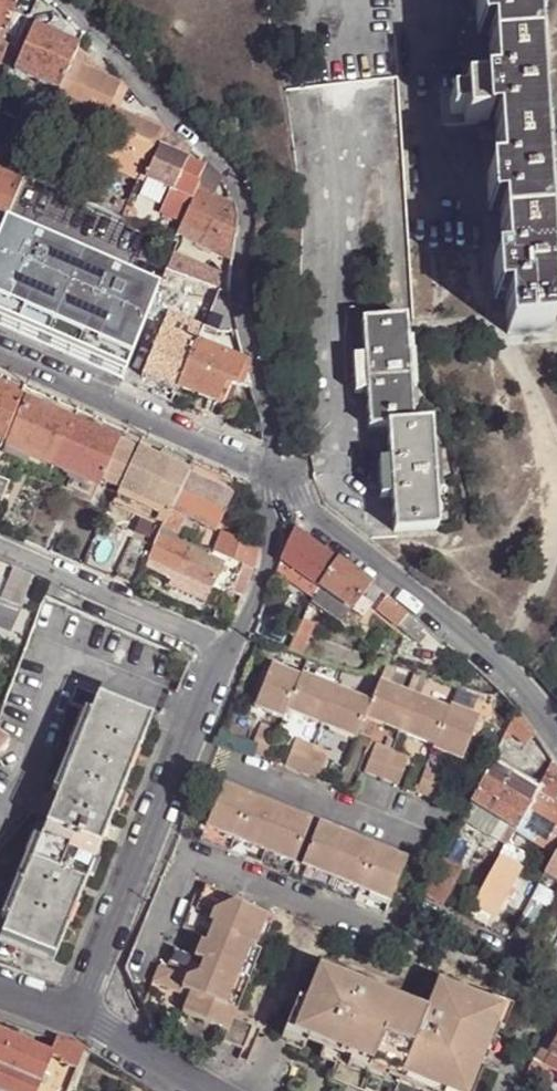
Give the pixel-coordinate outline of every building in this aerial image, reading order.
[(16,49),(21,37),(4,31),(11,14),(16,0),(0,0),(0,43),(16,49)] [(497,229),(498,261),(489,262),(492,299),(501,299),(503,334),(548,331),(542,225),(529,50),(525,0),(472,0),(474,36),(484,36),(485,52),(488,87),(444,91),(444,128),(490,125),(493,173),(483,175),(486,212),(496,210),(497,229)] [(4,31),(21,37),(28,20),(11,14),(4,31)] [(16,74),(59,92),(77,50),(34,31),(16,74)] [(69,112),(103,127),(122,83),(110,79),(105,74),(97,78),(85,73),(92,56),(77,50),(59,92),(52,110),(67,116),(69,112)] [(97,78),(105,74),(92,56),(85,73),(97,78)] [(97,143),(148,165),(163,131),(158,126),(121,110),(129,91),(122,83),(103,127),(102,131),(97,143)] [(67,116),(102,131),(103,127),(69,112),(67,116)] [(142,180),(173,193),(186,164),(176,160),(181,146),(163,131),(148,165),(142,179),(142,180)] [(90,158),(142,179),(148,165),(97,143),(90,158)] [(168,219),(183,225),(203,171),(186,164),(173,193),(178,195),(168,219)] [(181,232),(179,237),(230,265),(234,239),(235,221),(214,200),(221,184),(205,166),(203,171),(183,225),(181,232)] [(4,223),(19,187),(0,179),(0,229),(4,223)] [(124,221),(128,211),(135,196),(120,189),(116,199),(126,204),(119,219),(124,221)] [(109,215),(119,219),(126,204),(116,199),(109,215)] [(124,221),(139,228),(144,218),(128,211),(124,221)] [(172,243),(175,245),(179,237),(181,232),(175,231),(172,243)] [(119,384),(150,313),(0,246),(0,331),(119,384)] [(167,275),(200,287),(204,273),(174,259),(167,275)] [(218,294),(227,298),(228,284),(204,273),(200,287),(218,294)] [(211,309),(218,294),(200,287),(167,275),(161,289),(211,309)] [(234,339),(227,298),(218,294),(211,309),(195,348),(176,391),(222,412),(231,389),(248,390),(242,369),(214,357),(216,351),(211,349),(216,337),(234,339)] [(365,429),(383,428),(383,424),(409,423),(402,318),(359,321),(360,358),(351,358),(353,393),(363,394),(365,429)] [(173,395),(176,391),(195,348),(161,333),(141,378),(173,395)] [(0,388),(0,450),(21,397),(0,388)] [(54,467),(73,421),(27,400),(4,454),(10,456),(13,448),(30,456),(54,467)] [(137,449),(73,421),(54,467),(73,475),(99,486),(101,481),(118,489),(137,449)] [(383,424),(383,428),(385,461),(375,462),(378,493),(387,493),(391,531),(433,528),(425,422),(409,423),(383,424)] [(13,448),(10,456),(27,463),(30,456),(13,448)] [(188,472),(137,449),(118,489),(111,505),(155,524),(163,528),(187,476),(188,472)] [(99,486),(73,475),(68,488),(94,499),(99,486)] [(232,498),(187,476),(163,528),(162,531),(176,536),(184,518),(215,533),(232,498)] [(0,478),(0,508),(10,482),(0,478)] [(163,528),(155,524),(146,545),(132,539),(116,573),(118,574),(117,577),(116,576),(115,578),(135,587),(147,560),(148,561),(162,531),(163,528)] [(293,529),(280,560),(317,587),(337,560),(293,529)] [(213,553),(176,536),(162,531),(148,561),(151,562),(147,569),(174,581),(178,574),(180,575),(211,589),(212,590),(214,586),(241,598),(252,571),(213,553)] [(252,571),(257,547),(222,533),(213,553),(252,571)] [(280,560),(275,573),(313,600),(320,588),(317,587),(280,560)] [(337,560),(317,587),(320,588),(351,610),(362,618),(380,591),(337,560)] [(34,578),(0,563),(0,578),(8,581),(0,599),(0,600),(20,608),(34,578)] [(211,589),(180,575),(175,586),(205,600),(211,589)] [(320,588),(313,600),(311,603),(342,624),(351,610),(320,588)] [(408,614),(386,596),(375,608),(397,626),(408,614)] [(408,614),(397,626),(419,643),(428,632),(408,614)] [(313,623),(302,619),(292,636),(288,651),(301,655),(305,640),(313,623)] [(282,632),(278,647),(288,651),(292,636),(282,632)] [(286,711),(300,676),(271,664),(253,708),(282,720),(286,711)] [(301,674),(300,676),(286,711),(320,725),(335,688),(301,674)] [(378,682),(369,702),(363,719),(397,733),(413,696),(378,682)] [(55,958),(152,718),(75,688),(68,705),(90,713),(1,937),(55,958)] [(369,702),(335,688),(320,725),(354,739),(363,719),(369,702)] [(447,710),(413,696),(397,733),(432,748),(447,710)] [(449,707),(447,710),(432,748),(431,751),(460,762),(478,719),(449,707)] [(532,736),(516,714),(506,733),(511,736),(525,747),(532,736)] [(277,732),(260,724),(249,752),(266,760),(277,732)] [(511,736),(506,733),(500,746),(505,748),(511,736)] [(8,742),(0,735),(0,752),(8,742)] [(300,774),(312,746),(295,739),(284,767),(300,774)] [(380,779),(391,752),(374,744),(363,772),(380,779)] [(328,753),(312,746),(300,774),(317,780),(328,753)] [(526,809),(539,784),(534,781),(531,787),(496,765),(498,760),(503,762),(506,754),(498,749),(470,805),(509,828),(503,838),(501,841),(507,845),(515,832),(526,809)] [(408,759),(391,752),(380,779),(397,786),(408,759)] [(531,787),(534,781),(503,762),(498,760),(496,765),(531,787)] [(551,762),(543,777),(556,786),(556,770),(551,762)] [(444,774),(425,766),(414,793),(432,801),(444,774)] [(543,777),(539,784),(526,809),(556,828),(556,806),(551,802),(556,792),(556,786),(543,777)] [(220,784),(199,837),(228,848),(232,839),(234,839),(251,797),(220,784)] [(228,848),(227,851),(257,864),(281,809),(251,797),(234,839),(232,839),(228,848)] [(470,805),(465,815),(503,838),(509,828),(470,805)] [(281,809),(257,864),(287,876),(293,862),(310,821),(281,809)] [(526,809),(515,832),(549,852),(556,837),(556,828),(526,809)] [(316,823),(299,864),(295,875),(324,887),(328,877),(329,878),(347,835),(316,823)] [(328,877),(324,887),(323,890),(326,892),(327,889),(353,899),(357,889),(358,889),(377,847),(347,835),(329,878),(328,877)] [(228,848),(199,837),(198,839),(227,851),(228,848)] [(502,854),(507,845),(501,841),(496,851),(502,854)] [(522,854),(507,845),(502,854),(466,918),(485,927),(492,915),(495,917),(505,899),(510,890),(520,871),(514,868),(522,854)] [(541,875),(556,884),(556,845),(541,875)] [(357,889),(353,899),(352,902),(383,915),(405,860),(377,847),(358,889),(357,889)] [(441,862),(460,871),(463,862),(445,853),(441,862)] [(299,864),(293,862),(287,876),(323,890),(324,887),(295,875),(299,864)] [(423,896),(441,905),(460,871),(441,862),(423,896)] [(530,893),(532,888),(526,885),(523,890),(530,893)] [(233,991),(251,946),(256,949),(268,918),(234,904),(236,899),(207,887),(197,912),(192,910),(184,929),(204,938),(195,959),(175,951),(169,967),(189,975),(187,979),(160,968),(154,984),(181,995),(183,992),(190,995),(183,1014),(228,1032),(224,1042),(245,1050),(254,1027),(235,1019),(238,1012),(222,1006),(228,990),(233,991)] [(327,889),(326,892),(352,902),(353,899),(327,889)] [(515,893),(510,890),(505,899),(510,901),(515,893)] [(529,899),(516,924),(531,931),(543,906),(529,899)] [(491,1005),(439,984),(427,1014),(321,971),(302,1017),(294,1035),(311,1041),(328,1048),(342,1054),(354,1059),(373,1066),(392,1073),(402,1077),(403,1076),(441,1090),(469,1090),(472,1083),(485,1053),(490,1039),(496,1025),(502,1010),(491,1005)] [(494,998),(491,1005),(502,1010),(496,1025),(506,1029),(515,1007),(494,998)] [(294,1035),(302,1017),(296,1014),(287,1038),(309,1047),(311,1041),(294,1035)] [(540,1048),(549,1053),(556,1040),(556,1019),(540,1048)] [(83,1050),(56,1040),(50,1055),(0,1035),(0,1090),(67,1090),(84,1051),(83,1050)] [(500,1042),(490,1039),(485,1053),(494,1057),(500,1042)] [(549,1053),(542,1066),(556,1074),(556,1075),(556,1040),(549,1053)] [(340,1060),(342,1054),(328,1048),(325,1054),(340,1060)] [(371,1072),(373,1066),(354,1059),(352,1064),(371,1072)] [(547,1087),(556,1074),(542,1066),(532,1061),(524,1074),(547,1087)] [(389,1079),(392,1073),(373,1066),(371,1072),(389,1079)]
